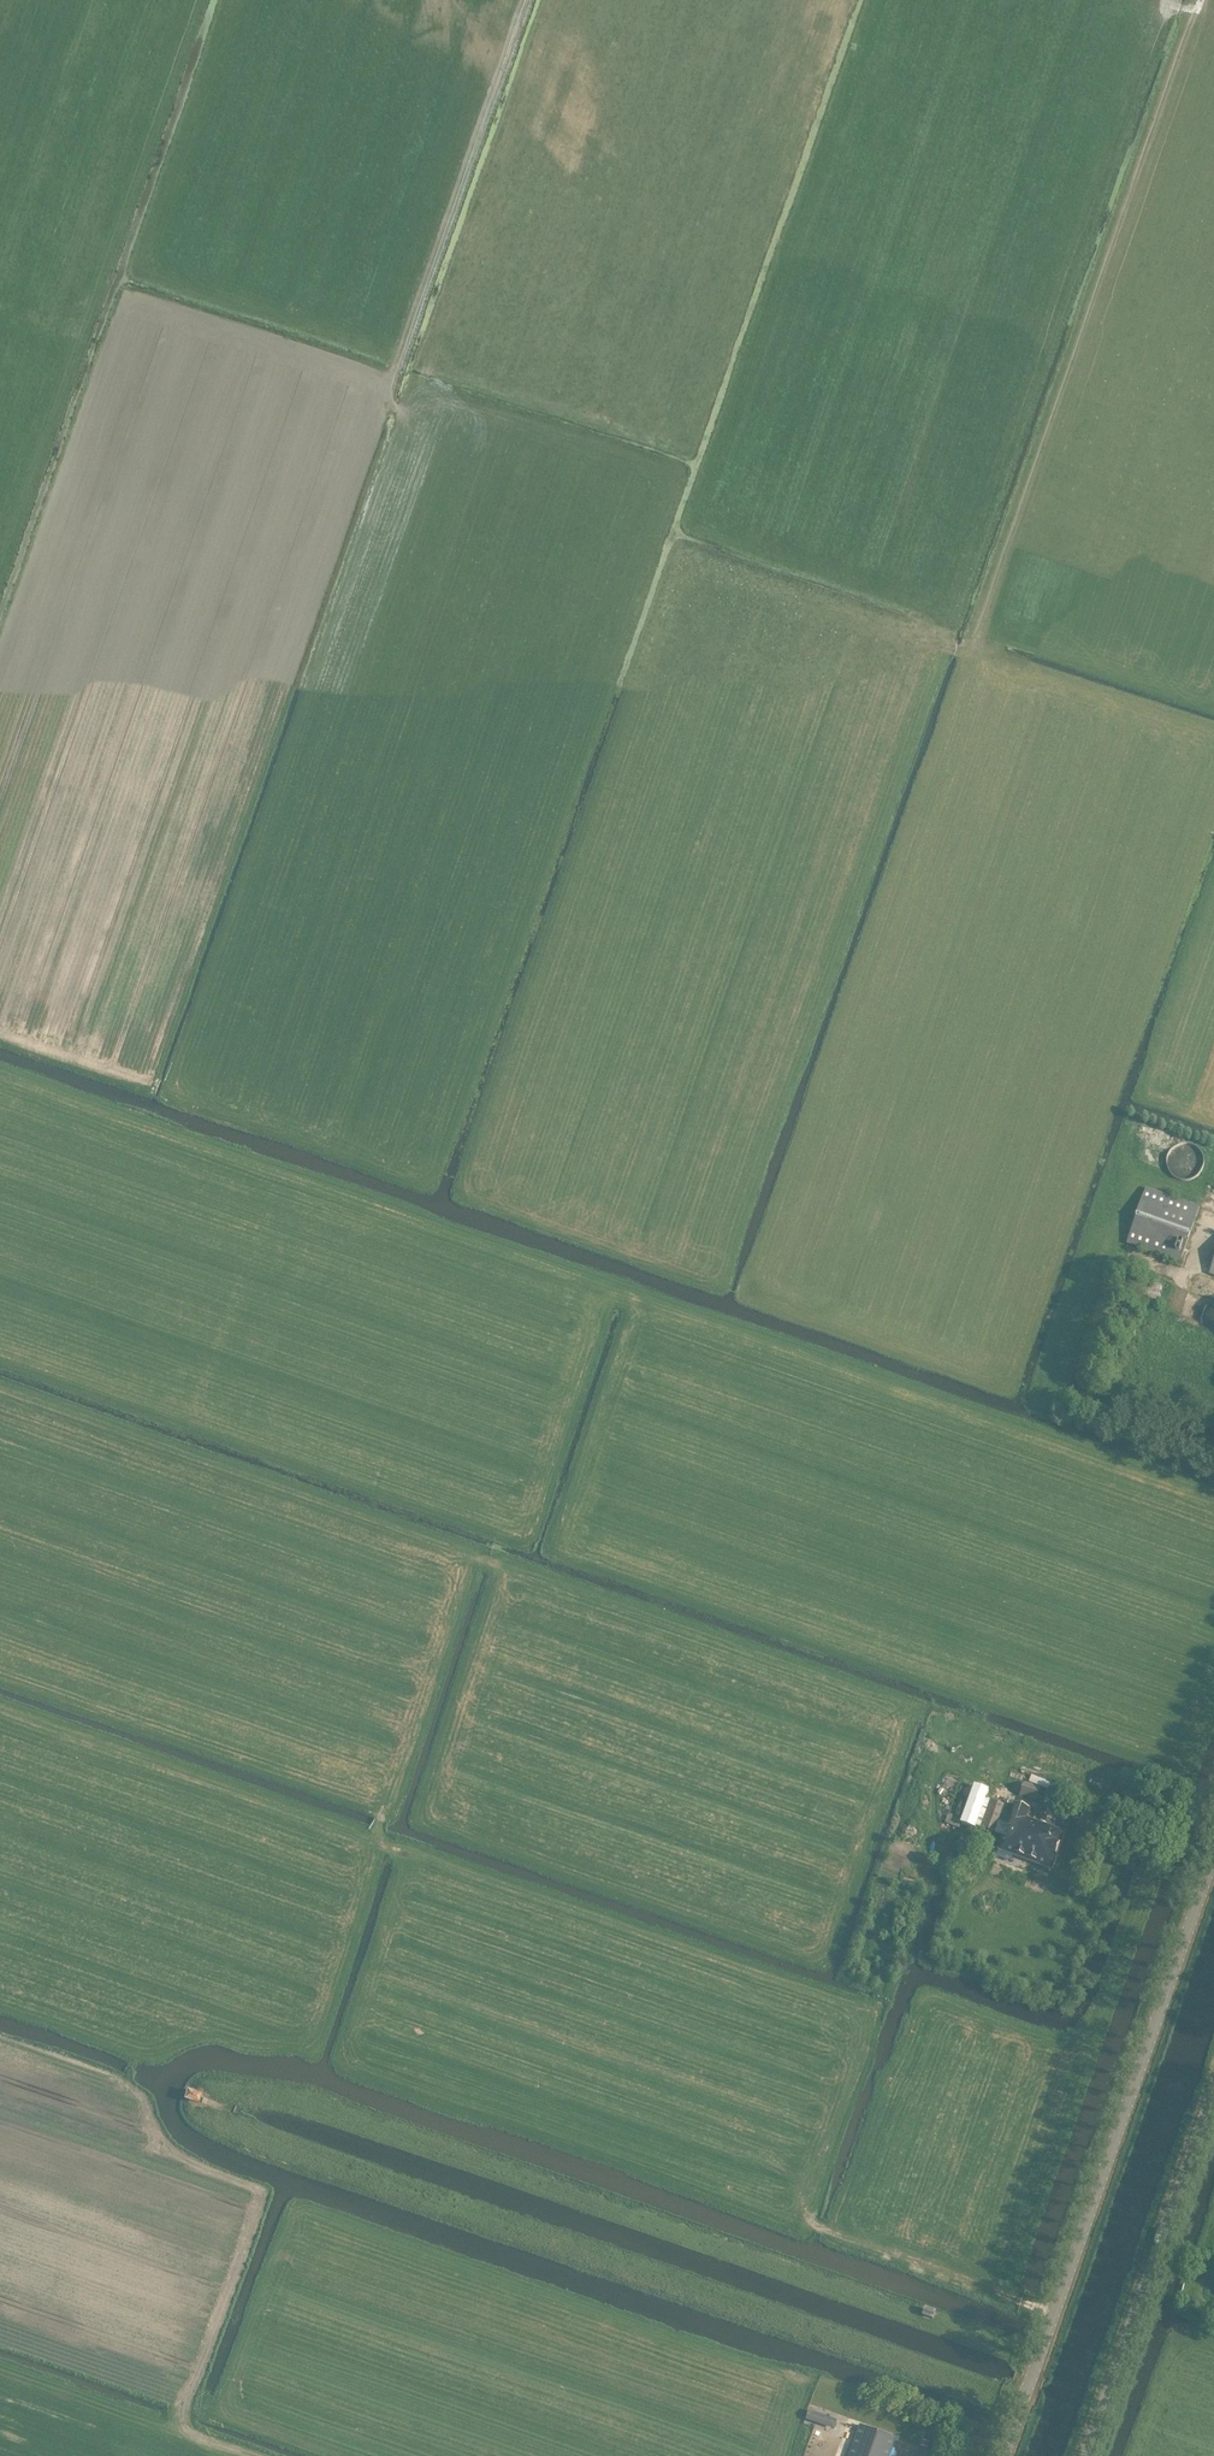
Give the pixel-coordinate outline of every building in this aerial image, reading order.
[(1200,1159),(1200,1158),(1200,1154),(1199,1151),(1197,1148),(1195,1145),(1192,1143),(1189,1141),(1185,1140),(1181,1140),(1179,1140),(1175,1141),(1171,1143),(1168,1145),(1166,1148),(1164,1151),(1163,1154),(1163,1158),(1163,1162),(1164,1165),(1166,1168),(1168,1171),(1171,1174),(1174,1176),(1177,1177),(1180,1177),(1183,1177),(1187,1176),(1191,1175),(1194,1173),(1197,1170),(1199,1166),(1200,1163),(1200,1159)] [(1126,1242),(1180,1261),(1199,1205),(1146,1186),(1126,1242)] [(1020,1794),(1036,1799),(1040,1787),(1025,1782),(1020,1794)] [(988,1789),(974,1784),(959,1825),(973,1830),(988,1789)] [(980,1826),(997,1832),(1007,1804),(990,1798),(980,1826)] [(1029,1808),(1015,1802),(998,1848),(1051,1868),(1052,1868),(1052,1867),(1061,1841),(1060,1841),(1060,1840),(1059,1840),(1062,1832),(1063,1833),(1064,1831),(1064,1830),(1063,1830),(1026,1817),(1029,1808)] [(186,2094),(185,2098),(199,2102),(202,2093),(188,2089),(186,2094)] [(922,2313),(932,2317),(935,2310),(924,2307),(922,2313)] [(894,2437),(917,2445),(925,2422),(817,2384),(808,2408),(858,2425),(847,2455),(888,2455),(894,2437)] [(806,2416),(834,2426),(836,2419),(808,2409),(806,2416)]
